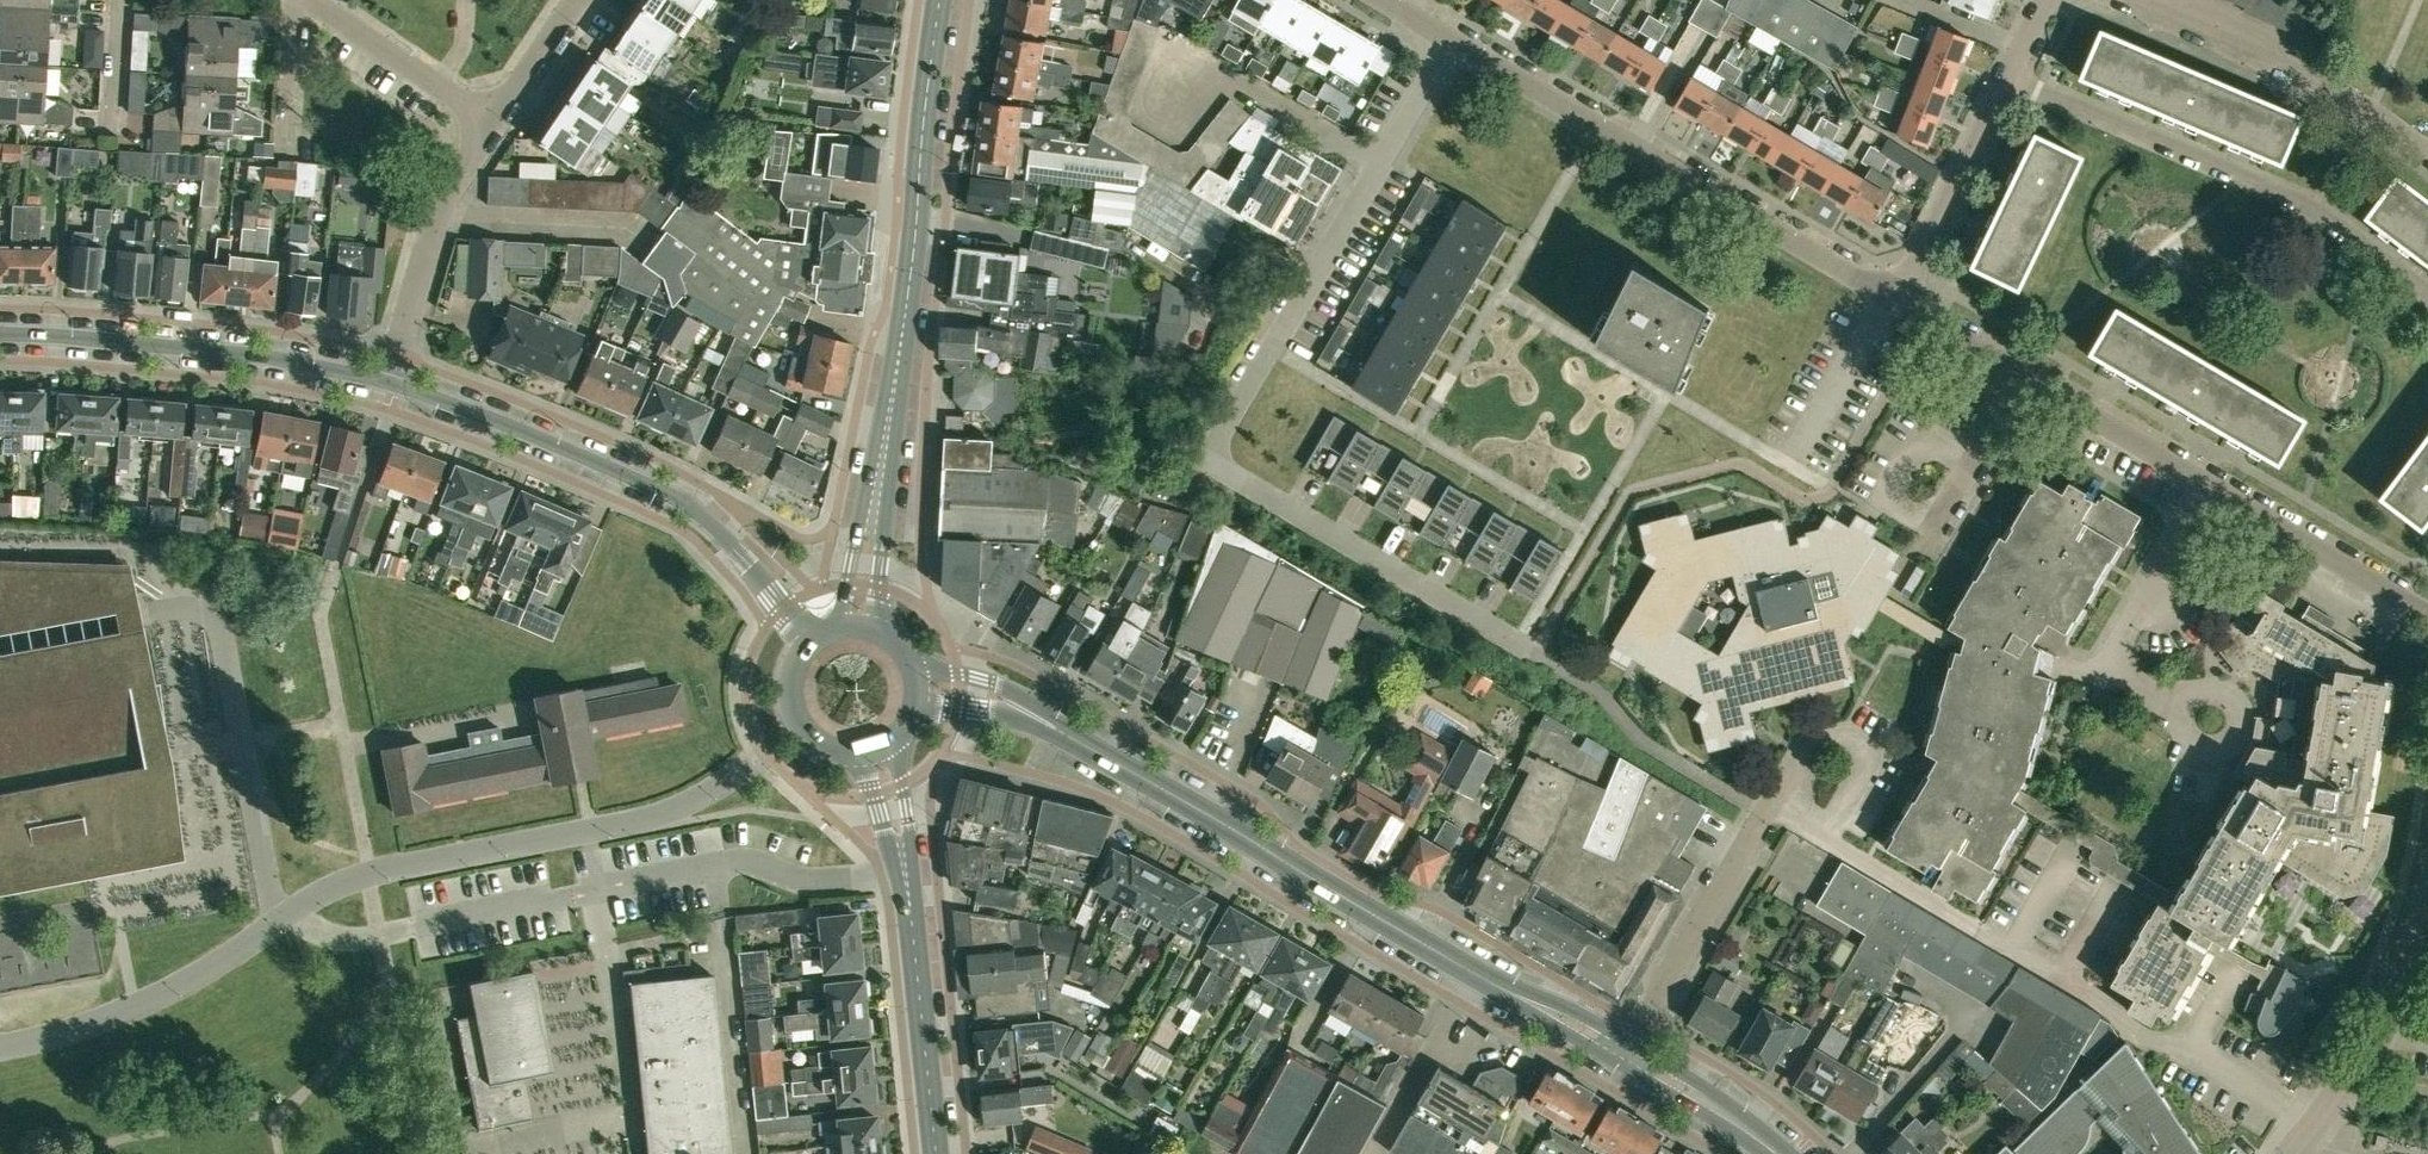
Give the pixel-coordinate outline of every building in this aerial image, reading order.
[(25,7),(79,10),(79,0),(26,0),(25,7)] [(690,13),(672,0),(636,0),(633,4),(676,33),(690,13)] [(699,0),(672,0),(690,13),(699,0)] [(742,17),(754,25),(767,7),(756,0),(753,0),(742,17)] [(868,8),(891,12),(892,9),(895,7),(896,1),(896,0),(858,0),(857,7),(868,8)] [(1085,12),(1026,0),(1012,0),(1007,26),(1046,33),(1049,15),(1083,22),(1085,12)] [(1085,12),(1087,1),(1080,0),(1026,0),(1085,12)] [(1114,4),(1127,7),(1124,20),(1134,22),(1136,18),(1141,5),(1142,2),(1132,0),(1114,0),(1114,2),(1114,4)] [(1142,2),(1141,5),(1160,16),(1169,0),(1142,0),(1142,2)] [(1179,5),(1188,10),(1194,0),(1171,0),(1179,5)] [(1236,9),(1261,24),(1275,0),(1241,0),(1236,9)] [(1261,24),(1285,38),(1306,3),(1300,0),(1275,0),(1261,24)] [(1539,0),(1505,0),(1504,3),(1528,18),(1539,0)] [(1569,4),(1562,0),(1539,0),(1528,18),(1553,32),(1569,4)] [(1601,7),(1611,13),(1618,0),(1605,0),(1601,7)] [(1714,0),(1703,0),(1691,20),(1719,35),(1732,10),(1714,0)] [(1858,28),(1808,0),(1755,0),(1744,19),(1835,70),(1858,28)] [(1996,0),(1953,0),(1952,1),(1990,16),(1996,0)] [(2265,0),(2250,0),(2246,7),(2245,11),(2258,17),(2265,0)] [(2281,0),(2265,0),(2258,17),(2271,23),(2281,0)] [(2295,4),(2286,0),(2281,0),(2271,23),(2284,28),(2295,4)] [(1306,3),(1285,38),(1310,53),(1331,18),(1306,3)] [(662,54),(676,33),(633,4),(619,24),(662,54)] [(1577,47),(1594,19),(1569,4),(1553,32),(1577,47)] [(25,7),(0,5),(0,62),(22,63),(25,7)] [(78,25),(79,10),(25,7),(22,63),(46,65),(47,32),(58,32),(78,25)] [(212,75),(215,17),(134,12),(133,28),(158,30),(176,39),(187,40),(185,73),(212,75)] [(892,25),(869,21),(856,20),(856,21),(827,17),(792,13),(791,25),(826,30),(825,32),(838,34),(836,46),(852,48),(865,50),(888,53),(892,25)] [(1650,36),(1660,20),(1650,14),(1640,31),(1650,36)] [(212,75),(235,76),(237,42),(248,43),(267,36),(268,20),(215,17),(212,75)] [(1193,190),(1209,169),(1231,142),(1252,115),(1232,99),(1190,152),(1180,153),(1133,125),(1128,115),(1160,28),(1160,27),(1159,26),(1155,25),(1136,18),(1134,22),(1131,32),(1123,53),(1115,74),(1112,84),(1107,99),(1095,132),(1193,190)] [(1131,32),(1134,22),(1124,20),(1111,18),(1109,26),(1131,32)] [(1331,18),(1310,53),(1335,67),(1355,32),(1331,18)] [(1602,61),(1618,33),(1594,19),(1577,47),(1602,61)] [(1660,20),(1650,36),(1660,42),(1670,25),(1660,20)] [(648,75),(662,54),(619,24),(605,46),(610,50),(606,56),(643,81),(647,75),(648,75)] [(1929,54),(1959,65),(1970,39),(1940,27),(1929,54)] [(1123,53),(1131,32),(1117,30),(1113,50),(1123,53)] [(2149,106),(2170,59),(2101,30),(2081,77),(2110,89),(2107,95),(2108,95),(2109,93),(2119,97),(2118,100),(2119,100),(2121,94),(2149,106)] [(1355,32),(1335,67),(1360,82),(1380,47),(1355,32)] [(1900,42),(1915,48),(1919,38),(1904,32),(1900,42)] [(1627,76),(1643,48),(1618,33),(1602,61),(1627,76)] [(1044,42),(1029,39),(1005,35),(1000,63),(1039,71),(1071,76),(1073,66),(1041,60),(1044,42)] [(1896,53),(1911,58),(1915,48),(1900,42),(1896,53)] [(1229,43),(1222,54),(1238,63),(1245,52),(1229,43)] [(1651,90),(1663,70),(1668,62),(1643,48),(1627,76),(1651,90)] [(1117,69),(1123,53),(1113,50),(1109,67),(1117,69)] [(91,53),(86,58),(85,66),(99,67),(99,62),(100,53),(97,53),(91,53)] [(606,56),(601,63),(587,54),(573,75),(616,105),(630,83),(641,83),(643,81),(606,56)] [(1949,92),(1959,65),(1929,54),(1919,82),(1949,92)] [(887,63),(864,59),(850,58),(850,59),(823,55),(820,72),(848,75),(846,90),(883,95),(887,63)] [(146,58),(131,57),(130,69),(145,70),(146,58)] [(1253,57),(1247,68),(1263,77),(1269,66),(1253,57)] [(1724,79),(1733,63),(1725,58),(1715,74),(1724,79)] [(2234,86),(2170,59),(2149,106),(2176,118),(2173,123),(2174,124),(2175,121),(2185,125),(2184,128),(2185,128),(2187,122),(2213,134),(2234,86)] [(22,63),(0,62),(0,120),(18,121),(22,63)] [(44,98),(46,65),(22,63),(18,121),(72,125),(73,108),(55,99),(44,98)] [(1069,89),(1071,76),(1039,71),(1000,63),(995,91),(1033,99),(1036,83),(1069,89)] [(1733,63),(1724,79),(1734,85),(1744,69),(1733,63)] [(208,133),(212,75),(185,73),(183,107),(171,106),(153,113),(152,129),(208,133)] [(233,109),(235,76),(212,75),(208,133),(261,136),(262,119),(245,110),(233,109)] [(602,125),(616,105),(573,75),(559,96),(602,125)] [(1278,75),(1273,84),(1287,91),(1292,82),(1278,75)] [(1700,119),(1717,91),(1692,77),(1676,105),(1700,119)] [(1815,92),(1825,98),(1832,85),(1823,79),(1815,92)] [(1107,99),(1112,84),(1094,81),(1092,97),(1107,99)] [(1939,119),(1949,92),(1919,82),(1908,108),(1939,119)] [(1883,85),(1879,95),(1894,101),(1898,91),(1883,85)] [(2234,86),(2213,134),(2241,146),(2239,151),(2240,152),(2241,149),(2251,153),(2250,156),(2251,156),(2253,151),(2282,163),(2302,116),(2234,86)] [(1773,109),(1783,92),(1774,87),(1764,103),(1773,109)] [(1303,89),(1298,98),(1312,106),(1317,97),(1303,89)] [(1725,134),(1741,106),(1717,91),(1700,119),(1725,134)] [(1783,92),(1773,109),(1783,115),(1793,98),(1783,92)] [(1894,101),(1879,95),(1875,105),(1890,111),(1894,101)] [(588,146),(602,125),(559,96),(546,116),(588,146)] [(1034,108),(1022,106),(983,102),(979,130),(1051,139),(1069,142),(1071,129),(1033,125),(1034,108)] [(1328,104),(1323,113),(1336,121),(1342,112),(1328,104)] [(818,106),(816,125),(859,130),(862,112),(818,106)] [(1750,148),(1766,120),(1741,106),(1725,134),(1750,148)] [(1928,145),(1939,119),(1908,108),(1898,134),(1928,145)] [(1334,183),(1343,168),(1274,128),(1252,115),(1231,142),(1247,152),(1229,182),(1209,169),(1193,190),(1237,216),(1242,219),(1245,213),(1297,244),(1298,245),(1311,222),(1314,217),(1325,197),(1308,187),(1315,176),(1332,186),(1334,183)] [(609,160),(588,146),(546,116),(531,137),(588,175),(592,174),(600,175),(609,160)] [(1822,137),(1832,121),(1823,116),(1813,132),(1822,137)] [(1774,163),(1791,135),(1766,120),(1750,148),(1774,163)] [(1832,121),(1822,137),(1832,143),(1842,127),(1832,121)] [(770,130),(765,169),(787,171),(791,131),(770,130)] [(1069,142),(1051,139),(979,130),(974,172),(1013,177),(1039,180),(1095,187),(1098,188),(1138,193),(1130,223),(1129,225),(1200,267),(1237,216),(1193,190),(1095,132),(1091,156),(1088,155),(1090,145),(1069,142)] [(876,147),(850,144),(851,134),(831,133),(827,162),(828,163),(827,175),(872,180),(876,147)] [(2004,200),(2050,222),(2082,156),(2036,134),(2022,162),(2017,159),(2016,160),(2019,161),(2014,171),(2011,170),(2011,171),(2017,173),(2004,200)] [(1799,177),(1815,150),(1791,135),(1774,163),(1799,177)] [(1888,138),(1881,150),(1891,156),(1935,182),(1943,169),(1889,137),(1888,138)] [(276,145),(254,143),(253,157),(275,159),(276,145)] [(3,145),(2,157),(2,162),(21,163),(22,146),(3,145)] [(1872,166),(1881,150),(1872,145),(1863,161),(1872,166)] [(70,178),(71,167),(72,150),(59,148),(56,177),(70,178)] [(72,150),(71,167),(99,169),(101,152),(72,150)] [(1824,192),(1840,164),(1815,150),(1799,177),(1824,192)] [(1881,150),(1872,166),(1882,172),(1891,156),(1881,150)] [(163,183),(166,154),(151,153),(149,182),(163,183)] [(166,154),(163,183),(179,184),(181,155),(166,154)] [(682,162),(694,170),(699,163),(688,155),(682,162)] [(223,159),(206,157),(201,208),(217,209),(223,159)] [(295,188),(297,162),(278,161),(278,166),(265,165),(264,185),(295,188)] [(297,162),(295,188),(294,197),(316,199),(319,164),(297,162)] [(1848,206),(1864,179),(1840,164),(1824,192),(1848,206)] [(373,187),(375,172),(340,167),(338,183),(373,187)] [(637,213),(654,188),(631,172),(624,182),(623,211),(635,211),(637,213)] [(814,299),(818,303),(857,308),(868,216),(856,214),(856,215),(842,213),(843,202),(829,200),(821,199),(824,177),(787,172),(784,172),(783,180),(781,196),(792,208),(790,225),(806,227),(804,244),(793,243),(764,239),(759,245),(689,192),(681,211),(679,209),(662,232),(694,255),(683,269),(682,271),(679,274),(682,287),(683,294),(737,324),(731,334),(737,337),(753,347),(754,348),(775,312),(785,292),(814,299)] [(2427,254),(2427,199),(2397,176),(2366,217),(2391,236),(2387,240),(2388,241),(2389,239),(2398,245),(2397,248),(2401,243),(2423,260),(2427,254)] [(1039,180),(1013,177),(1012,183),(973,178),(970,206),(1009,211),(1011,200),(1036,204),(1037,196),(1039,180)] [(501,206),(502,179),(488,178),(487,205),(501,206)] [(515,206),(515,179),(502,179),(501,206),(515,206)] [(528,207),(529,180),(515,179),(515,206),(528,207)] [(1873,221),(1885,200),(1889,193),(1864,179),(1848,206),(1873,221)] [(542,202),(543,180),(529,180),(528,207),(541,207),(541,202),(542,202)] [(555,208),(557,181),(543,180),(542,202),(541,202),(541,207),(555,208)] [(569,209),(570,182),(557,181),(555,208),(569,209)] [(582,209),(583,182),(570,182),(569,209),(582,209)] [(596,210),(597,183),(583,182),(582,209),(596,210)] [(610,210),(623,211),(624,182),(623,184),(610,183),(610,210)] [(610,210),(610,183),(597,183),(596,210),(610,210)] [(1422,206),(1432,189),(1421,183),(1412,200),(1422,206)] [(1130,223),(1138,193),(1098,188),(1095,187),(1091,218),(1091,219),(1130,223)] [(648,221),(666,197),(654,188),(637,213),(648,221)] [(661,231),(678,206),(666,197),(648,221),(661,231)] [(1465,198),(1450,222),(1494,248),(1508,224),(1465,198)] [(1412,200),(1402,217),(1412,223),(1422,206),(1412,200)] [(2019,288),(2050,222),(2004,200),(1991,226),(1986,224),(1985,224),(1988,226),(1983,236),(1981,234),(1980,235),(1986,238),(1972,266),(2019,288)] [(256,226),(259,202),(245,201),(238,267),(228,265),(224,302),(248,305),(254,241),(255,241),(256,226)] [(27,205),(13,204),(11,246),(0,245),(0,285),(5,285),(8,282),(22,282),(27,205)] [(53,282),(55,246),(39,245),(41,205),(27,205),(22,282),(37,282),(37,285),(48,285),(48,282),(53,282)] [(1041,230),(1064,236),(1066,212),(1044,208),(1041,230)] [(104,248),(106,228),(110,228),(111,212),(95,210),(93,235),(73,233),(67,283),(72,283),(74,287),(81,288),(84,285),(98,286),(100,267),(103,267),(105,248),(104,248)] [(1091,219),(1091,218),(1072,214),(1067,237),(1109,247),(1122,251),(1127,229),(1128,229),(1129,225),(1130,223),(1091,219)] [(135,232),(121,230),(114,291),(146,294),(150,254),(149,254),(153,220),(136,219),(135,232)] [(177,243),(178,229),(179,222),(162,220),(154,295),(167,296),(167,300),(179,301),(180,298),(184,298),(190,244),(177,243)] [(1480,271),(1494,248),(1450,222),(1437,246),(1480,271)] [(308,243),(301,242),(303,226),(291,225),(290,241),(286,273),(291,274),(286,309),(314,312),(319,277),(321,261),(307,259),(308,243)] [(272,307),(275,271),(277,260),(266,259),(269,227),(256,226),(255,241),(254,241),(248,305),(272,307)] [(1064,236),(1041,230),(1033,228),(1028,248),(1104,267),(1109,247),(1067,237),(1064,236)] [(1395,253),(1404,236),(1394,230),(1384,247),(1395,253)] [(224,302),(228,265),(227,265),(230,239),(217,238),(214,264),(204,263),(200,300),(224,302)] [(471,247),(461,247),(459,272),(457,272),(456,291),(468,291),(468,296),(499,297),(502,240),(472,238),(471,247)] [(502,240),(501,262),(543,264),(544,242),(502,240)] [(1076,340),(1079,314),(1057,311),(1058,297),(1040,295),(1043,275),(1019,272),(1021,255),(1008,253),(1010,243),(986,241),(985,250),(958,247),(957,258),(958,262),(955,289),(949,292),(947,305),(998,312),(998,315),(1056,323),(1054,333),(1054,337),(1066,338),(1076,340)] [(583,282),(583,276),(585,245),(567,244),(565,272),(562,281),(583,282)] [(619,277),(620,246),(585,245),(583,276),(619,277)] [(333,265),(332,274),(328,314),(363,318),(366,290),(380,292),(385,248),(366,246),(365,259),(352,257),(351,267),(333,265)] [(620,246),(619,277),(617,284),(650,298),(661,276),(620,246)] [(1437,246),(1423,269),(1466,295),(1480,271),(1437,246)] [(1384,247),(1375,263),(1385,269),(1395,253),(1384,247)] [(1633,262),(1595,340),(1676,388),(1708,306),(1633,262)] [(1423,269),(1409,293),(1453,318),(1466,295),(1423,269)] [(670,308),(661,276),(650,298),(645,310),(665,318),(670,308)] [(1367,299),(1377,283),(1366,277),(1357,293),(1367,299)] [(1357,293),(1347,310),(1358,316),(1367,299),(1357,293)] [(1453,318),(1409,293),(1395,316),(1439,342),(1453,318)] [(813,306),(786,296),(779,313),(806,324),(813,306)] [(1067,301),(1066,311),(1075,313),(1077,302),(1067,301)] [(532,364),(550,314),(541,310),(538,318),(509,307),(499,332),(492,334),(488,345),(491,350),(489,355),(529,371),(532,364)] [(668,345),(686,314),(674,307),(656,338),(668,345)] [(2177,344),(2117,308),(2091,352),(2118,368),(2114,373),(2115,374),(2117,371),(2126,377),(2125,380),(2129,375),(2151,388),(2177,344)] [(550,314),(532,364),(542,368),(543,374),(554,379),(559,375),(566,377),(582,335),(567,329),(570,321),(550,314)] [(686,314),(668,345),(682,353),(700,322),(686,314)] [(1088,341),(1091,315),(1079,314),(1076,340),(1088,341)] [(778,315),(774,325),(787,330),(791,321),(778,315)] [(1425,365),(1439,342),(1395,316),(1381,339),(1425,365)] [(973,358),(976,358),(977,346),(1010,353),(1012,329),(978,321),(978,325),(943,323),(941,356),(953,357),(952,366),(959,374),(955,377),(954,398),(964,409),(985,410),(996,400),(997,379),(987,368),(972,368),(973,358)] [(1340,346),(1349,330),(1339,324),(1329,340),(1340,346)] [(850,343),(827,338),(822,336),(823,332),(800,326),(797,342),(802,343),(798,357),(809,360),(844,368),(850,343)] [(1054,337),(1054,333),(1028,328),(1021,365),(1047,370),(1054,337)] [(727,394),(739,374),(745,363),(744,363),(753,347),(737,337),(714,387),(727,394)] [(1059,372),(1064,349),(1066,338),(1054,337),(1047,370),(1059,372)] [(1088,341),(1076,340),(1066,338),(1064,349),(1095,354),(1097,342),(1088,341)] [(625,349),(611,343),(599,339),(586,369),(577,391),(603,402),(619,365),(618,365),(625,349)] [(1381,339),(1368,363),(1411,389),(1425,365),(1381,339)] [(1329,340),(1319,357),(1330,363),(1340,346),(1329,340)] [(2241,381),(2177,344),(2151,388),(2179,404),(2176,410),(2177,410),(2178,408),(2188,413),(2186,416),(2187,416),(2190,411),(2214,425),(2241,381)] [(628,413),(650,360),(650,359),(625,348),(625,349),(618,365),(619,365),(603,402),(628,413)] [(839,393),(844,368),(809,360),(798,357),(794,356),(790,371),(787,386),(809,392),(810,387),(815,388),(839,393)] [(739,374),(766,387),(771,375),(745,363),(739,374)] [(1368,363),(1353,387),(1397,413),(1411,389),(1368,363)] [(666,388),(670,380),(674,370),(662,364),(654,383),(653,382),(647,395),(637,417),(652,424),(651,426),(665,432),(682,396),(666,388)] [(765,389),(766,387),(739,374),(727,394),(760,409),(768,391),(765,389)] [(2241,381),(2214,425),(2241,441),(2238,446),(2240,444),(2249,450),(2248,452),(2252,447),(2279,463),(2305,419),(2241,381)] [(713,399),(704,395),(706,391),(690,383),(684,396),(682,396),(665,432),(678,438),(679,436),(694,443),(704,421),(710,408),(709,408),(713,399)] [(3,452),(13,452),(13,392),(2,392),(2,388),(0,388),(0,440),(3,440),(3,452)] [(22,434),(42,434),(42,389),(25,388),(25,392),(13,392),(13,452),(22,452),(22,434)] [(84,455),(87,395),(76,394),(76,391),(59,390),(56,428),(73,429),(72,434),(75,434),(73,454),(84,455)] [(768,391),(760,409),(773,415),(781,397),(768,391)] [(116,433),(114,432),(117,394),(100,393),(100,396),(87,395),(84,455),(94,456),(94,443),(115,445),(116,433)] [(152,439),(156,397),(139,395),(139,399),(127,398),(124,431),(119,430),(118,457),(131,458),(133,431),(137,432),(137,437),(152,439)] [(186,436),(181,436),(184,403),(172,402),(172,398),(156,397),(152,439),(168,440),(168,435),(175,435),(169,494),(181,495),(186,436)] [(219,446),(224,403),(207,401),(206,406),(194,404),(190,437),(186,436),(181,495),(195,497),(201,438),(204,438),(203,444),(219,446)] [(253,444),(248,443),(252,411),(239,409),(239,405),(224,403),(219,446),(234,448),(235,442),(241,442),(235,488),(247,490),(253,444)] [(803,461),(799,459),(792,456),(805,427),(825,436),(833,418),(811,409),(802,405),(795,421),(794,420),(788,433),(781,447),(789,451),(787,454),(784,453),(781,458),(771,479),(808,496),(821,469),(819,468),(822,463),(805,456),(803,461)] [(280,472),(291,418),(263,413),(256,451),(257,452),(254,467),(280,472)] [(735,462),(752,426),(727,415),(711,451),(735,462)] [(947,415),(947,427),(964,428),(965,416),(947,415)] [(1321,438),(1345,452),(1329,479),(1353,494),(1369,466),(1382,443),(1335,415),(1321,438)] [(788,433),(794,420),(784,416),(775,437),(752,426),(735,462),(759,473),(773,443),(781,447),(788,433)] [(280,472),(295,475),(306,477),(309,461),(310,461),(317,423),(291,418),(280,472)] [(331,425),(321,465),(317,481),(339,487),(332,508),(338,510),(349,514),(371,446),(358,442),(361,433),(331,425)] [(987,439),(970,438),(946,436),(940,538),(946,539),(943,588),(976,608),(995,620),(1007,600),(1025,569),(1041,542),(1047,513),(1080,515),(1082,483),(1050,481),(1050,472),(1011,470),(1012,460),(993,458),(993,442),(987,439)] [(2425,439),(2381,497),(2422,528),(2427,519),(2427,441),(2425,439)] [(403,490),(417,452),(392,443),(378,480),(377,480),(372,493),(385,498),(389,485),(403,490)] [(1428,470),(1382,443),(1369,466),(1390,479),(1374,506),(1398,521),(1414,493),(1428,470)] [(417,452),(403,490),(418,496),(414,508),(427,512),(431,499),(430,499),(443,461),(417,452)] [(468,513),(483,476),(470,471),(471,468),(460,463),(458,467),(455,466),(441,502),(453,507),(468,513)] [(1428,470),(1414,493),(1436,506),(1420,533),(1444,547),(1460,520),(1473,497),(1428,470)] [(467,559),(484,518),(495,523),(509,487),(506,485),(507,482),(496,477),(495,481),(483,476),(468,513),(452,553),(467,559)] [(1965,636),(1962,646),(1961,651),(1954,649),(1926,751),(1937,758),(1885,847),(1926,871),(1932,861),(1944,868),(1932,889),(1949,899),(1955,888),(1979,902),(1997,870),(1993,868),(2027,809),(2094,849),(2090,856),(2092,863),(2159,902),(2111,983),(2135,997),(2128,1009),(2151,1023),(2158,1011),(2168,1017),(2209,947),(2262,978),(2255,993),(2251,992),(2245,1009),(2259,1015),(2258,1017),(2258,1018),(2258,1019),(2258,1022),(2258,1024),(2259,1026),(2261,1028),(2262,1030),(2264,1031),(2266,1032),(2268,1033),(2272,1033),(2273,1033),(2276,1032),(2278,1031),(2280,1029),(2281,1027),(2293,1037),(2305,1023),(2289,1009),(2308,983),(2284,969),(2269,960),(2266,967),(2252,961),(2226,946),(2278,858),(2298,870),(2301,865),(2344,891),(2362,886),(2381,853),(2388,819),(2364,815),(2385,679),(2365,676),(2372,664),(2360,657),(2365,648),(2346,637),(2345,637),(2305,614),(2301,619),(2282,608),(2285,603),(2264,590),(2256,603),(2259,605),(2249,622),(2239,616),(2221,647),(2241,672),(2252,663),(2281,680),(2273,722),(2269,721),(2264,746),(2256,745),(2242,769),(2255,776),(2249,787),(2245,784),(2179,896),(2119,860),(2115,845),(2019,788),(2025,778),(2054,677),(2034,672),(2041,647),(2035,644),(2048,622),(2068,633),(2120,545),(2124,547),(2143,516),(2102,492),(2096,502),(2084,495),(2086,491),(2069,481),(2063,492),(2039,478),(2004,537),(2000,535),(1947,625),(1953,629),(1965,636)] [(61,480),(45,479),(43,515),(59,516),(61,480)] [(87,486),(82,485),(79,522),(90,523),(93,489),(87,486)] [(508,586),(510,581),(545,498),(542,496),(540,499),(535,497),(536,494),(523,488),(506,527),(519,532),(498,581),(508,586)] [(39,496),(13,494),(13,502),(13,516),(38,517),(39,496)] [(1473,497),(1460,520),(1481,533),(1465,560),(1489,574),(1505,547),(1519,524),(1473,497)] [(545,557),(566,507),(554,502),(553,505),(547,502),(548,499),(545,498),(510,581),(520,585),(534,552),(545,557)] [(1113,523),(1129,531),(1143,507),(1127,498),(1113,523)] [(13,516),(13,502),(0,502),(0,516),(13,516)] [(1158,529),(1168,511),(1150,505),(1146,512),(1144,517),(1138,528),(1154,537),(1157,531),(1158,529)] [(566,507),(545,557),(529,593),(540,598),(560,550),(573,555),(589,517),(575,511),(574,513),(569,511),(570,508),(566,507)] [(1160,530),(1175,539),(1181,542),(1191,516),(1172,509),(1160,530)] [(328,541),(339,545),(346,522),(335,518),(328,541)] [(1638,662),(1706,702),(1697,717),(1703,720),(1710,748),(1735,742),(1732,729),(1751,724),(1747,709),(1856,681),(1846,643),(1851,633),(1859,637),(1876,607),(1933,641),(1944,647),(1947,642),(1962,646),(1965,636),(1953,629),(1950,633),(1915,613),(1909,609),(1884,594),(1896,573),(1889,568),(1898,554),(1869,537),(1872,531),(1871,530),(1856,521),(1851,529),(1845,526),(1838,538),(1823,530),(1797,536),(1798,542),(1791,544),(1784,518),(1694,542),(1690,527),(1670,532),(1667,519),(1642,525),(1649,553),(1646,559),(1660,568),(1609,655),(1628,667),(1633,659),(1638,662)] [(1217,526),(1211,545),(1178,639),(1285,683),(1285,681),(1329,698),(1366,605),(1219,519),(1217,526)] [(1204,563),(1216,528),(1194,519),(1179,553),(1204,563)] [(267,543),(295,548),(299,527),(271,522),(267,543)] [(1519,524),(1505,547),(1527,560),(1511,587),(1535,601),(1564,551),(1519,524)] [(358,552),(348,548),(343,562),(351,564),(358,567),(358,565),(362,553),(358,552)] [(394,555),(388,576),(402,580),(409,559),(394,555)] [(133,608),(127,576),(137,575),(135,567),(126,568),(124,560),(0,583),(0,633),(133,608)] [(1152,572),(1140,565),(1123,594),(1135,601),(1152,572)] [(1033,641),(1043,624),(1047,627),(1060,605),(1042,594),(1048,583),(1025,569),(1007,600),(1015,605),(1015,606),(1017,607),(1006,626),(1017,632),(1016,634),(1026,640),(1027,638),(1033,641)] [(1104,616),(1088,606),(1093,598),(1080,590),(1044,651),(1069,665),(1089,631),(1094,634),(1104,616)] [(519,625),(526,609),(503,598),(495,616),(519,625)] [(526,609),(519,625),(554,640),(561,625),(526,609)] [(1184,613),(1177,609),(1172,617),(1167,634),(1174,636),(1179,621),(1184,613)] [(1368,610),(1359,625),(1372,633),(1381,617),(1368,610)] [(1096,680),(1109,688),(1142,633),(1143,633),(1144,632),(1146,628),(1127,617),(1110,646),(1104,643),(1087,671),(1098,677),(1096,680)] [(84,869),(179,851),(168,761),(167,754),(166,747),(159,681),(147,684),(137,628),(0,654),(0,885),(84,869)] [(1144,632),(1143,633),(1142,633),(1109,688),(1123,696),(1125,693),(1135,699),(1139,691),(1154,700),(1170,674),(1160,668),(1165,660),(1163,659),(1170,647),(1144,632)] [(1199,668),(1185,659),(1164,695),(1169,697),(1159,713),(1171,720),(1170,722),(1181,729),(1183,727),(1185,728),(1196,711),(1198,712),(1205,701),(1202,700),(1205,695),(1189,686),(1199,668)] [(467,733),(470,747),(424,756),(422,742),(382,750),(395,813),(428,807),(427,802),(551,778),(552,782),(573,778),(582,776),(590,775),(595,774),(587,737),(685,718),(679,685),(657,689),(655,676),(578,692),(578,689),(535,697),(537,709),(542,733),(501,741),(498,727),(484,730),(467,733)] [(1539,725),(1567,734),(1571,727),(1546,712),(1539,725)] [(1277,715),(1266,738),(1285,748),(1268,778),(1290,791),(1311,755),(1315,748),(1317,738),(1277,715)] [(1312,804),(1332,769),(1335,770),(1338,765),(1345,768),(1356,742),(1346,736),(1339,747),(1317,735),(1317,738),(1315,748),(1311,755),(1290,791),(1292,792),(1289,796),(1304,805),(1307,801),(1312,804)] [(1380,804),(1384,797),(1358,782),(1341,811),(1365,825),(1351,849),(1380,866),(1386,855),(1389,857),(1391,852),(1389,851),(1398,835),(1403,838),(1433,781),(1434,782),(1452,752),(1422,735),(1405,764),(1420,773),(1403,806),(1404,806),(1399,815),(1380,804)] [(1496,755),(1465,738),(1442,780),(1474,797),(1496,755)] [(1538,756),(1536,760),(1525,755),(1519,767),(1529,773),(1463,905),(1619,996),(1696,865),(1672,852),(1681,836),(1683,837),(1690,826),(1687,824),(1692,816),(1698,819),(1705,808),(1700,805),(1701,803),(1621,756),(1607,790),(1579,778),(1579,777),(1538,756)] [(1033,853),(1045,798),(963,778),(951,826),(948,840),(992,846),(1033,852),(1033,853)] [(1082,894),(1115,815),(1045,798),(1033,853),(1033,852),(1030,865),(1028,873),(1058,885),(1082,894)] [(1419,834),(1399,868),(1430,886),(1450,852),(1463,829),(1447,819),(1434,842),(1419,834)] [(1030,865),(1033,852),(992,846),(948,840),(951,877),(954,883),(980,888),(977,902),(1015,909),(1019,887),(1003,883),(1007,861),(1030,865)] [(1132,858),(1115,849),(1096,884),(1093,882),(1090,888),(1077,919),(1084,923),(1101,892),(1110,897),(1105,906),(1107,907),(1112,898),(1132,858)] [(1121,931),(1156,867),(1147,862),(1148,859),(1135,852),(1132,858),(1112,898),(1107,907),(1118,913),(1111,926),(1121,931)] [(1842,861),(1817,904),(1867,934),(1846,970),(1860,979),(1881,992),(1902,954),(2014,1020),(1989,1063),(1997,1069),(2017,1086),(2042,1108),(2054,1096),(2080,1051),(2100,1017),(2102,1014),(1984,944),(1842,861)] [(1138,923),(1149,929),(1156,916),(1157,916),(1178,879),(1180,876),(1167,869),(1165,872),(1156,867),(1121,931),(1131,936),(1138,923)] [(1198,893),(1199,893),(1202,887),(1189,880),(1187,883),(1178,879),(1157,916),(1156,916),(1149,929),(1142,942),(1153,948),(1160,935),(1171,941),(1177,932),(1198,893)] [(1180,951),(1171,968),(1165,980),(1175,985),(1181,974),(1200,938),(1198,937),(1216,902),(1199,893),(1198,893),(1177,932),(1171,941),(1168,945),(1180,951)] [(1209,999),(1254,920),(1246,915),(1248,912),(1237,906),(1235,909),(1232,907),(1213,941),(1224,948),(1212,969),(1203,986),(1190,1009),(1192,1010),(1186,1020),(1194,1024),(1200,1014),(1209,999)] [(796,909),(758,913),(760,927),(797,923),(796,909)] [(1068,926),(1041,922),(1010,918),(969,911),(973,950),(964,950),(969,994),(976,993),(979,1017),(1040,1011),(1037,981),(1048,979),(1048,978),(1048,976),(1045,949),(1042,949),(1041,941),(1071,946),(1076,928),(1068,926)] [(792,946),(857,940),(854,914),(818,918),(819,931),(791,934),(792,946)] [(1219,1005),(1233,981),(1245,960),(1257,967),(1276,933),(1274,931),(1275,928),(1264,922),(1263,925),(1254,920),(1209,999),(1219,1005)] [(1274,1009),(1307,951),(1299,946),(1301,943),(1290,937),(1288,940),(1285,938),(1266,971),(1263,970),(1255,985),(1268,993),(1263,1002),(1274,1009)] [(1846,937),(1833,960),(1846,967),(1859,945),(1846,937)] [(823,970),(836,969),(860,966),(857,940),(792,946),(793,960),(822,957),(823,970)] [(1080,941),(1072,969),(1083,972),(1086,963),(1091,944),(1080,941)] [(741,986),(773,982),(770,961),(757,962),(755,950),(738,952),(741,986)] [(1722,960),(1732,967),(1739,957),(1729,950),(1722,960)] [(1272,1036),(1285,1012),(1298,990),(1310,997),(1329,964),(1327,962),(1328,959),(1317,953),(1316,956),(1307,951),(1274,1009),(1268,1018),(1262,1030),(1272,1036)] [(1095,985),(1103,969),(1086,963),(1083,972),(1081,979),(1095,985)] [(712,975),(689,977),(688,964),(637,969),(623,971),(624,985),(631,985),(648,1153),(731,1153),(712,975)] [(1103,969),(1095,985),(1092,991),(1112,1002),(1127,975),(1111,965),(1108,973),(1103,969)] [(468,982),(469,983),(470,983),(476,1014),(456,1018),(478,1129),(532,1118),(532,1117),(531,1117),(523,1077),(552,1071),(551,1069),(549,1069),(530,971),(532,971),(531,969),(514,972),(468,982)] [(1738,1014),(1729,1009),(1724,1007),(1738,984),(1715,970),(1693,1008),(1697,1011),(1691,1021),(1723,1040),(1738,1014)] [(1846,970),(1830,998),(1845,1006),(1860,979),(1846,970)] [(1355,1024),(1377,987),(1352,973),(1331,1010),(1355,1024)] [(799,1013),(864,1007),(861,980),(825,984),(826,997),(798,1000),(799,1013)] [(741,986),(745,1019),(769,1016),(776,1016),(773,982),(741,986)] [(1379,1038),(1401,1001),(1377,987),(1355,1024),(1379,1038)] [(1858,1074),(1882,1033),(1899,1003),(1886,995),(1845,1066),(1827,1101),(1857,1119),(1877,1085),(1858,1074)] [(1425,1015),(1401,1001),(1379,1038),(1404,1052),(1416,1032),(1425,1015)] [(817,1038),(843,1035),(866,1033),(864,1007),(799,1013),(783,1015),(785,1031),(816,1028),(817,1038)] [(1767,1065),(1770,1067),(1785,1040),(1800,1049),(1810,1030),(1794,1021),(1792,1025),(1765,1009),(1741,1050),(1752,1057),(1754,1062),(1762,1067),(1767,1065)] [(1254,1043),(1254,1042),(1262,1030),(1268,1018),(1255,1010),(1241,1035),(1254,1043)] [(745,1019),(748,1051),(773,1049),(769,1016),(745,1019)] [(2100,1017),(2080,1051),(2094,1059),(2119,1035),(2111,1023),(2100,1017)] [(982,1075),(1019,1072),(1018,1050),(1044,1048),(1057,1054),(1059,1050),(1057,1049),(1070,1024),(1055,1019),(1010,1024),(1010,1029),(978,1032),(982,1075)] [(1850,1036),(1842,1032),(1830,1025),(1808,1063),(1796,1083),(1797,1084),(1798,1083),(1808,1089),(1809,1094),(1812,1098),(1816,1100),(1820,1100),(1825,1099),(1826,1100),(1827,1101),(1845,1066),(1835,1061),(1850,1036)] [(1259,1056),(1271,1037),(1262,1031),(1250,1051),(1259,1056)] [(1116,1043),(1099,1034),(1086,1055),(1103,1065),(1116,1043)] [(1139,1046),(1141,1043),(1129,1037),(1124,1034),(1117,1048),(1113,1055),(1106,1067),(1123,1077),(1139,1046)] [(1946,1082),(1951,1076),(1975,1049),(1963,1039),(1935,1072),(1946,1082)] [(2126,1040),(2013,1150),(2006,1143),(1995,1153),(2076,1153),(2079,1152),(2082,1148),(2085,1144),(2088,1139),(2089,1134),(2090,1129),(2090,1125),(2097,1119),(2131,1153),(2203,1153),(2126,1040)] [(1340,1051),(1324,1041),(1316,1054),(1332,1064),(1340,1051)] [(792,1081),(870,1072),(868,1047),(831,1051),(817,1052),(819,1066),(791,1068),(792,1081)] [(1338,1075),(1288,1047),(1231,1152),(1234,1153),(1297,1153),(1340,1076),(1338,1075)] [(780,1082),(778,1064),(776,1048),(773,1049),(748,1051),(751,1085),(752,1084),(771,1083),(780,1082)] [(1405,1052),(1399,1062),(1392,1064),(1390,1064),(1379,1082),(1374,1092),(1380,1096),(1390,1102),(1415,1058),(1405,1052)] [(1165,1073),(1138,1058),(1120,1087),(1148,1103),(1165,1073)] [(1338,1075),(1340,1076),(1353,1082),(1359,1071),(1345,1063),(1338,1075)] [(1507,1119),(1530,1081),(1504,1066),(1482,1071),(1474,1085),(1440,1066),(1391,1151),(1396,1153),(1494,1153),(1500,1143),(1495,1140),(1507,1119)] [(1557,1117),(1577,1081),(1559,1071),(1557,1074),(1549,1069),(1530,1101),(1557,1117)] [(837,1103),(849,1102),(873,1099),(870,1072),(792,1081),(794,1094),(807,1093),(835,1090),(837,1103)] [(1376,1124),(1387,1104),(1339,1077),(1328,1098),(1376,1124)] [(1182,1088),(1165,1079),(1153,1101),(1169,1110),(1182,1088)] [(1582,1131),(1588,1120),(1600,1099),(1591,1094),(1593,1091),(1577,1081),(1557,1117),(1582,1131)] [(755,1117),(774,1115),(771,1083),(752,1084),(755,1117)] [(1021,1104),(1032,1103),(1057,1100),(1055,1084),(1018,1088),(1018,1087),(984,1091),(987,1124),(1023,1121),(1021,1104)] [(2003,1099),(2001,1102),(2024,1125),(2042,1108),(2017,1086),(2003,1099)] [(1365,1144),(1376,1124),(1328,1098),(1317,1118),(1365,1144)] [(1209,1122),(1203,1133),(1229,1148),(1247,1117),(1220,1101),(1209,1122)] [(1618,1152),(1638,1117),(1621,1107),(1619,1110),(1610,1105),(1592,1137),(1618,1152)] [(1202,1133),(1203,1133),(1209,1122),(1181,1107),(1175,1118),(1186,1125),(1202,1133)] [(755,1117),(756,1132),(815,1126),(813,1111),(774,1115),(755,1117)] [(1180,1125),(1154,1111),(1145,1127),(1171,1142),(1180,1125)] [(828,1145),(877,1140),(875,1116),(818,1121),(819,1133),(826,1132),(828,1145)] [(1662,1135),(1653,1130),(1655,1127),(1638,1117),(1618,1152),(1621,1153),(1651,1153),(1662,1135)] [(1365,1144),(1317,1118),(1306,1138),(1334,1153),(1360,1153),(1365,1144)] [(1939,1132),(1930,1122),(1921,1131),(1912,1122),(1879,1153),(1916,1153),(1939,1132)] [(1043,1153),(1090,1153),(1092,1149),(1035,1124),(1025,1146),(1043,1153)] [(1552,1128),(1545,1140),(1570,1153),(1574,1153),(1580,1144),(1552,1128)] [(1936,1150),(1947,1140),(1939,1132),(1916,1153),(1940,1153),(1936,1150)] [(1306,1138),(1297,1153),(1334,1153),(1306,1138)] [(877,1140),(828,1145),(829,1153),(879,1153),(877,1140)] [(1494,1153),(1513,1153),(1514,1152),(1500,1143),(1494,1153)] [(1580,1144),(1574,1153),(1596,1153),(1580,1144)] [(1663,1146),(1662,1145),(1657,1153),(1674,1153),(1675,1153),(1663,1146)]
